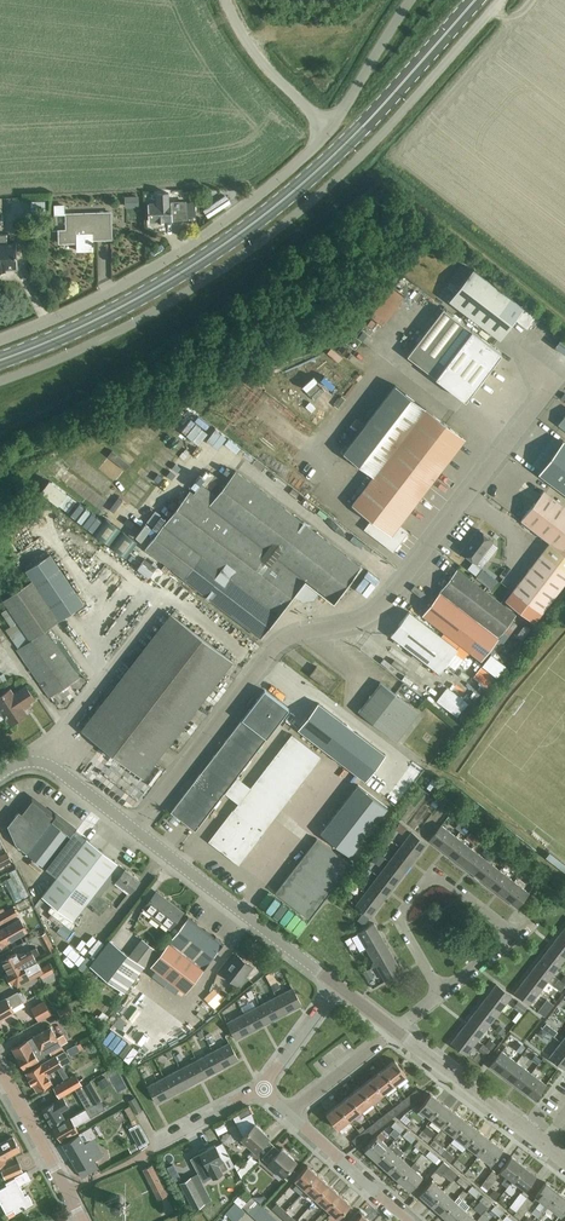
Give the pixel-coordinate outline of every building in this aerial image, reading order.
[(124,196),(125,207),(139,207),(138,195),(124,196)] [(179,199),(170,200),(170,197),(157,197),(157,202),(149,203),(150,220),(173,219),(173,218),(180,217),(179,199)] [(31,214),(45,214),(45,201),(31,201),(31,214)] [(54,205),(54,214),(64,214),(64,204),(54,205)] [(81,248),(92,248),(92,238),(111,238),(111,211),(67,212),(68,229),(58,229),(59,241),(81,241),(81,248)] [(8,241),(8,232),(0,233),(0,267),(18,266),(16,240),(8,241)] [(522,305),(522,306),(473,268),(449,300),(499,338),(516,317),(526,325),(534,315),(536,316),(522,305)] [(407,355),(465,400),(501,353),(443,308),(407,355)] [(342,357),(347,351),(336,342),(331,348),(342,357)] [(351,354),(346,359),(356,370),(361,365),(351,354)] [(363,529),(393,551),(408,532),(399,524),(465,438),(395,385),(343,452),(374,476),(352,504),(371,519),(363,529)] [(194,435),(198,431),(189,420),(184,424),(194,435)] [(563,440),(538,473),(564,493),(564,442),(563,440)] [(333,601),(360,566),(235,470),(208,504),(189,489),(145,548),(260,636),(278,613),(294,593),(302,600),(313,598),(319,590),(333,601)] [(549,542),(564,554),(564,507),(543,490),(520,520),(549,542)] [(145,515),(156,500),(148,494),(137,509),(145,515)] [(19,544),(39,534),(37,530),(43,527),(41,522),(15,535),(19,544)] [(467,568),(475,574),(484,563),(478,559),(493,540),(478,529),(461,551),(473,560),(467,568)] [(564,581),(564,554),(549,542),(505,600),(534,622),(564,581)] [(32,579),(59,620),(84,603),(50,553),(25,569),(32,579)] [(441,590),(499,635),(516,614),(457,569),(441,590)] [(47,628),(59,620),(32,579),(4,598),(9,607),(1,612),(11,626),(7,628),(19,647),(17,648),(49,696),(79,676),(47,628)] [(422,614),(481,660),(498,637),(439,591),(422,614)] [(390,635),(439,672),(457,648),(408,611),(390,635)] [(81,729),(143,776),(232,661),(171,613),(81,729)] [(494,655),(502,662),(518,643),(509,636),(494,655)] [(311,674),(329,688),(336,680),(317,665),(311,674)] [(359,711),(397,740),(419,711),(381,682),(359,711)] [(6,716),(10,723),(26,712),(22,706),(34,698),(25,684),(13,692),(10,688),(0,695),(0,720),(6,716)] [(449,715),(454,719),(470,698),(464,694),(461,698),(447,687),(437,700),(452,711),(449,715)] [(264,690),(171,811),(194,829),(253,754),(259,758),(266,749),(260,745),(288,708),(264,690)] [(385,754),(317,702),(297,728),(365,780),(385,754)] [(209,840),(238,862),(321,756),(292,734),(209,840)] [(131,768),(126,775),(133,781),(139,774),(131,768)] [(358,784),(320,833),(350,856),(387,807),(358,784)] [(137,807),(142,800),(135,795),(131,802),(137,807)] [(56,876),(86,837),(56,814),(55,814),(32,796),(20,811),(18,810),(7,825),(16,843),(26,851),(26,852),(56,876)] [(444,852),(456,836),(441,825),(429,840),(444,852)] [(400,846),(415,858),(427,843),(411,832),(400,846)] [(458,863),(470,847),(456,836),(444,852),(458,863)] [(102,913),(110,902),(99,894),(114,875),(114,874),(110,871),(117,861),(86,837),(56,876),(41,895),(73,919),(87,901),(102,913)] [(275,892),(309,918),(350,864),(317,838),(275,892)] [(404,873),(415,858),(400,846),(389,861),(404,873)] [(473,874),(485,859),(470,847),(458,863),(473,874)] [(11,860),(6,851),(0,854),(0,867),(11,860)] [(487,885),(499,870),(485,859),(473,874),(487,885)] [(114,874),(114,875),(117,877),(116,879),(130,890),(139,878),(117,861),(110,871),(114,874)] [(393,887),(404,873),(389,861),(378,875),(393,887)] [(9,873),(17,896),(31,891),(20,862),(12,864),(15,871),(9,873)] [(502,896),(514,881),(499,870),(487,885),(502,896)] [(382,901),(393,887),(378,875),(367,890),(382,901)] [(514,881),(502,896),(517,908),(529,893),(514,881)] [(362,896),(355,905),(362,910),(360,912),(362,913),(358,918),(364,923),(370,916),(371,916),(378,908),(382,901),(367,890),(362,896)] [(168,901),(155,891),(144,906),(170,926),(182,911),(168,901)] [(0,915),(0,924),(17,915),(13,907),(0,915)] [(170,940),(205,967),(222,943),(188,916),(170,940)] [(27,931),(20,917),(0,928),(0,946),(27,931)] [(367,948),(383,939),(374,922),(358,932),(367,948)] [(37,936),(46,953),(54,948),(45,931),(37,936)] [(564,959),(564,938),(559,934),(548,948),(564,960),(564,959)] [(144,940),(131,956),(109,939),(90,964),(124,991),(156,949),(144,940)] [(376,964),(392,954),(383,939),(367,948),(376,964)] [(150,965),(185,992),(204,969),(168,942),(150,965)] [(33,962),(36,960),(41,957),(36,946),(25,953),(23,952),(18,952),(16,954),(16,952),(2,961),(8,972),(7,973),(7,974),(23,965),(24,967),(33,962)] [(553,974),(564,960),(548,948),(537,962),(553,974)] [(221,972),(240,987),(247,978),(245,976),(252,966),(236,954),(221,972)] [(392,954),(376,964),(385,980),(402,971),(392,954)] [(23,965),(7,974),(12,983),(15,981),(17,984),(39,972),(46,984),(57,977),(49,963),(41,968),(36,960),(33,962),(24,967),(23,965)] [(542,989),(553,974),(537,962),(526,977),(542,989)] [(530,1004),(542,989),(526,977),(515,992),(530,1004)] [(215,980),(206,991),(216,999),(225,988),(215,980)] [(485,999),(500,1010),(511,995),(496,984),(485,999)] [(276,996),(285,1013),(301,1004),(292,987),(276,996)] [(14,1011),(12,1007),(22,1001),(16,991),(0,1001),(0,1019),(14,1011)] [(269,1021),(285,1013),(276,996),(260,1004),(269,1021)] [(489,1025),(500,1010),(485,999),(474,1013),(489,1025)] [(31,1007),(38,1020),(51,1013),(44,1000),(31,1007)] [(522,1013),(526,1008),(517,1000),(513,1006),(522,1013)] [(58,1010),(62,1018),(73,1012),(68,1004),(58,1010)] [(253,1030),(269,1021),(260,1004),(244,1013),(253,1030)] [(186,1018),(192,1026),(202,1020),(196,1011),(186,1018)] [(236,1039),(253,1030),(244,1013),(227,1022),(236,1039)] [(478,1039),(489,1025),(474,1013),(463,1027),(478,1039)] [(64,1034),(56,1038),(50,1027),(33,1036),(27,1040),(12,1048),(24,1068),(45,1056),(44,1054),(49,1051),(52,1056),(64,1050),(61,1044),(68,1041),(64,1034)] [(466,1054),(478,1039),(463,1027),(451,1042),(466,1054)] [(213,1051),(222,1068),(238,1059),(230,1042),(213,1051)] [(564,1068),(564,1045),(561,1042),(550,1057),(564,1068)] [(505,1077),(516,1062),(502,1050),(490,1065),(505,1077)] [(55,1056),(26,1072),(37,1090),(51,1082),(46,1073),(53,1069),(60,1065),(68,1061),(63,1051),(55,1056)] [(206,1076),(222,1068),(213,1051),(197,1059),(206,1076)] [(189,1085),(206,1076),(197,1059),(181,1068),(189,1085)] [(382,1069),(394,1084),(406,1075),(394,1059),(382,1069)] [(519,1088),(531,1073),(516,1062),(505,1077),(519,1088)] [(173,1093),(189,1085),(181,1068),(165,1076),(173,1093)] [(383,1093),(394,1084),(382,1069),(371,1078),(383,1093)] [(531,1073),(519,1088),(534,1099),(546,1084),(531,1073)] [(76,1074),(55,1086),(60,1096),(82,1083),(76,1074)] [(157,1102),(173,1093),(165,1076),(148,1085),(157,1102)] [(372,1102),(383,1093),(371,1078),(360,1086),(372,1102)] [(90,1082),(82,1086),(93,1104),(100,1100),(90,1082)] [(361,1110),(372,1102),(360,1086),(349,1095),(361,1110)] [(405,1098),(410,1104),(421,1095),(416,1089),(405,1098)] [(432,1117),(443,1103),(431,1093),(419,1108),(432,1117)] [(349,1119),(361,1110),(349,1095),(337,1104),(349,1119)] [(63,1096),(42,1108),(51,1124),(64,1117),(60,1111),(69,1106),(63,1096)] [(127,1100),(135,1114),(142,1110),(134,1096),(127,1100)] [(398,1112),(410,1104),(405,1098),(394,1106),(398,1112)] [(444,1126),(455,1112),(443,1103),(432,1117),(444,1126)] [(338,1128),(349,1119),(337,1104),(326,1113),(338,1128)] [(78,1112),(53,1127),(60,1140),(78,1131),(75,1125),(83,1120),(96,1113),(92,1105),(78,1112)] [(387,1121),(398,1112),(394,1106),(383,1115),(387,1121)] [(455,1135),(466,1121),(455,1112),(444,1126),(455,1135)] [(376,1130),(387,1121),(383,1115),(371,1124),(376,1130)] [(144,1117),(133,1122),(142,1142),(153,1136),(144,1117)] [(407,1124),(415,1132),(420,1127),(411,1119),(407,1124)] [(390,1126),(399,1133),(403,1128),(394,1121),(390,1126)] [(467,1144),(478,1130),(466,1121),(455,1135),(467,1144)] [(258,1160),(272,1145),(266,1140),(269,1136),(255,1123),(241,1138),(255,1151),(252,1154),(258,1160)] [(365,1139),(376,1130),(371,1124),(360,1133),(365,1139)] [(90,1126),(78,1132),(79,1134),(84,1142),(96,1136),(90,1126)] [(418,1134),(427,1142),(431,1137),(422,1129),(418,1134)] [(479,1154),(490,1139),(478,1130),(467,1144),(479,1154)] [(402,1135),(411,1143),(414,1138),(406,1131),(402,1135)] [(357,1145),(365,1139),(360,1133),(352,1139),(357,1145)] [(79,1134),(63,1143),(78,1170),(82,1176),(98,1167),(84,1142),(79,1134)] [(4,1163),(3,1159),(20,1150),(13,1136),(0,1143),(0,1165),(4,1163)] [(375,1160),(388,1146),(376,1136),(364,1149),(375,1160)] [(430,1144),(439,1151),(443,1146),(434,1139),(430,1144)] [(490,1139),(479,1154),(491,1163),(502,1149),(490,1139)] [(413,1145),(422,1152),(426,1148),(417,1140),(413,1145)] [(388,1146),(375,1160),(386,1170),(399,1156),(403,1151),(392,1141),(388,1146)] [(200,1153),(191,1158),(203,1180),(212,1176),(212,1177),(223,1171),(222,1170),(227,1167),(229,1169),(234,1166),(229,1156),(222,1142),(215,1146),(215,1144),(200,1152),(200,1153)] [(272,1145),(258,1160),(272,1173),(276,1169),(282,1175),(296,1160),(281,1147),(278,1151),(272,1145)] [(441,1153),(450,1161),(454,1156),(445,1149),(441,1153)] [(425,1154),(434,1162),(437,1157),(429,1150),(425,1154)] [(398,1180),(410,1166),(399,1156),(386,1170),(398,1180)] [(507,1187),(524,1166),(511,1156),(500,1170),(508,1176),(502,1183),(507,1187)] [(237,1169),(242,1178),(256,1164),(248,1157),(237,1169)] [(453,1163),(461,1170),(465,1166),(457,1158),(453,1163)] [(410,1166),(398,1180),(409,1190),(421,1176),(415,1170),(418,1167),(413,1162),(410,1166)] [(5,1178),(22,1171),(19,1163),(1,1171),(5,1178)] [(143,1168),(158,1198),(166,1194),(151,1164),(143,1168)] [(306,1189),(318,1175),(307,1165),(294,1179),(306,1189)] [(445,1170),(453,1178),(457,1173),(448,1166),(445,1170)] [(507,1187),(505,1190),(512,1195),(515,1190),(514,1189),(516,1186),(518,1184),(525,1189),(536,1175),(524,1166),(511,1182),(507,1187)] [(464,1173),(473,1180),(477,1175),(468,1168),(464,1173)] [(24,1194),(19,1184),(30,1178),(26,1171),(5,1182),(6,1184),(0,1188),(0,1202),(6,1214),(13,1210),(15,1212),(33,1202),(27,1193),(24,1194)] [(481,1184),(488,1189),(498,1175),(492,1171),(481,1184)] [(316,1198),(329,1184),(318,1175),(306,1189),(316,1198)] [(456,1180),(465,1187),(469,1183),(460,1176),(456,1180)] [(204,1203),(191,1177),(180,1183),(193,1209),(204,1203)] [(430,1204),(443,1190),(431,1180),(419,1193),(430,1204)] [(548,1206),(558,1193),(545,1182),(535,1196),(540,1200),(535,1206),(543,1212),(548,1205),(548,1206)] [(327,1208),(339,1194),(329,1184),(316,1198),(327,1208)] [(468,1190),(476,1197),(480,1193),(471,1185),(468,1190)] [(225,1200),(234,1194),(229,1186),(220,1192),(225,1200)] [(441,1214),(454,1200),(443,1190),(430,1204),(441,1214)] [(510,1206),(507,1209),(514,1215),(516,1212),(527,1198),(520,1193),(510,1206)] [(548,1206),(560,1215),(564,1210),(564,1198),(558,1193),(548,1206)] [(114,1211),(116,1211),(117,1211),(119,1211),(120,1210),(121,1209),(122,1209),(123,1207),(124,1206),(125,1205),(125,1203),(125,1202),(125,1200),(124,1199),(124,1198),(123,1197),(122,1196),(120,1195),(119,1194),(118,1194),(116,1194),(115,1194),(113,1194),(112,1195),(109,1198),(108,1202),(108,1205),(111,1209),(112,1210),(113,1210),(114,1211)] [(339,1194),(327,1208),(338,1218),(350,1204),(339,1194)] [(479,1199),(488,1207),(492,1203),(483,1195),(479,1199)] [(441,1214),(449,1220),(455,1220),(465,1210),(469,1206),(458,1196),(454,1200),(441,1214)] [(516,1212),(514,1215),(519,1218),(521,1215),(532,1202),(527,1198),(516,1212)] [(254,1216),(263,1206),(257,1200),(248,1211),(254,1216)] [(230,1208),(240,1217),(245,1211),(235,1202),(230,1208)] [(281,1216),(286,1211),(276,1202),(272,1208),(281,1216)] [(491,1209),(500,1216),(503,1212),(494,1205),(491,1209)] [(259,1220),(268,1211),(263,1206),(254,1216),(259,1220)] [(240,1217),(230,1208),(225,1214),(234,1220),(237,1220),(240,1217)] [(476,1220),(465,1210),(455,1220),(475,1220),(476,1220)] [(274,1216),(268,1211),(259,1220),(269,1220),(274,1216)] [(296,1220),(286,1211),(281,1216),(286,1220),(296,1220)]
